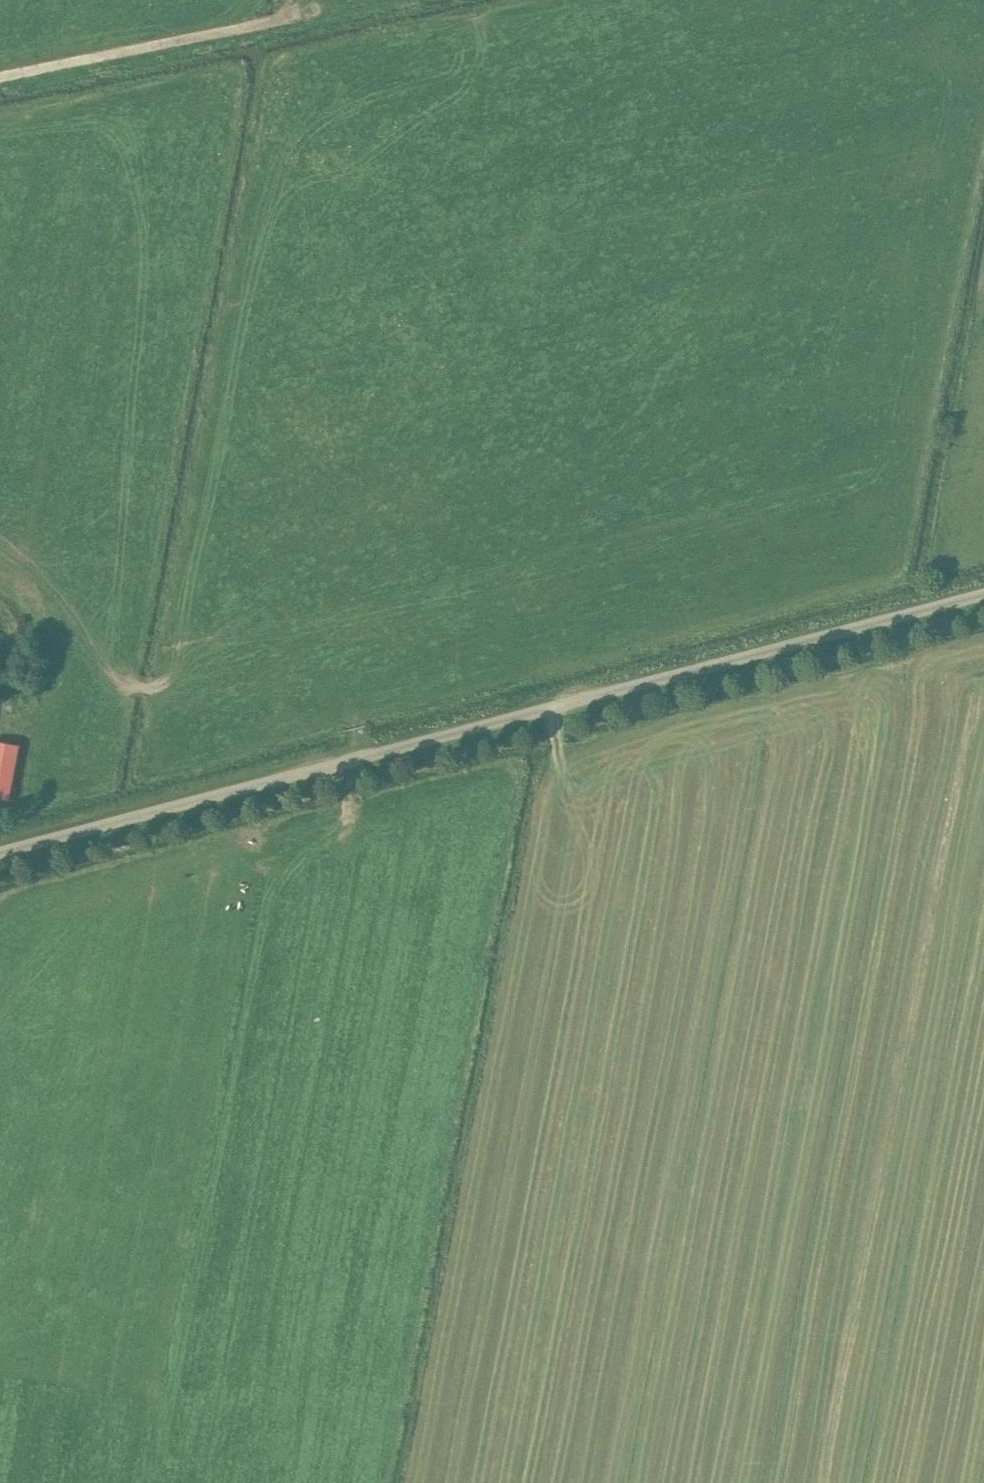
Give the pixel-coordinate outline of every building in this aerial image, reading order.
[(0,742),(0,799),(9,800),(19,745),(0,742)]
